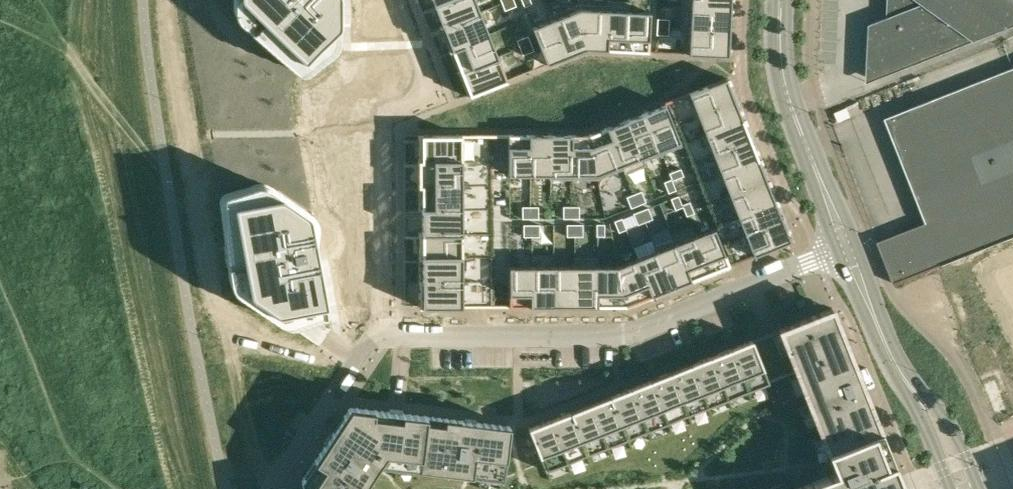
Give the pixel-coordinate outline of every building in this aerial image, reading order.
[(281,46),(276,51),(276,53),(300,73),(339,33),(339,0),(234,0),(281,46)] [(433,4),(442,25),(439,26),(439,27),(479,11),(475,0),(443,0),(433,4)] [(502,3),(505,10),(516,6),(513,0),(509,0),(502,3)] [(870,24),(868,63),(875,80),(1012,26),(1012,24),(1012,0),(907,0),(906,10),(870,24)] [(690,4),(689,28),(729,30),(730,6),(690,4)] [(579,8),(552,19),(567,56),(586,49),(579,8)] [(608,10),(579,8),(586,49),(606,50),(608,10)] [(608,10),(606,50),(626,51),(628,11),(608,10)] [(479,11),(439,27),(448,50),(488,34),(479,11)] [(628,11),(626,51),(648,52),(650,12),(628,11)] [(657,18),(657,26),(669,27),(669,19),(657,18)] [(552,19),(531,27),(546,64),(567,56),(552,19)] [(657,26),(656,34),(668,35),(669,27),(657,26)] [(689,28),(688,53),(728,55),(729,30),(689,28)] [(488,34),(448,50),(457,72),(497,56),(488,34)] [(527,35),(516,40),(519,47),(530,43),(527,35)] [(530,43),(519,47),(522,55),(533,50),(530,43)] [(497,56),(457,72),(466,96),(507,80),(497,56)] [(891,117),(932,220),(880,241),(896,282),(936,265),(1012,235),(1012,69),(891,117)] [(726,80),(689,95),(697,115),(734,100),(726,80)] [(734,100),(697,115),(705,134),(742,119),(734,100)] [(666,104),(645,112),(660,149),(680,141),(666,104)] [(645,112),(626,119),(641,157),(660,149),(645,112)] [(626,119),(607,127),(622,164),(641,157),(626,119)] [(742,119),(705,134),(712,153),(749,138),(742,119)] [(607,127),(589,134),(596,174),(622,164),(607,127)] [(507,134),(507,174),(530,174),(529,134),(507,134)] [(529,134),(530,174),(550,174),(550,135),(529,134)] [(550,135),(550,174),(571,174),(570,134),(550,135)] [(570,134),(571,174),(596,174),(589,134),(570,134)] [(417,135),(418,161),(461,161),(461,135),(417,135)] [(749,138),(712,153),(720,173),(757,158),(749,138)] [(757,158),(720,173),(728,193),(765,179),(757,158)] [(418,161),(418,185),(461,184),(461,161),(418,161)] [(675,166),(668,169),(671,178),(672,180),(680,177),(675,166)] [(671,178),(664,181),(668,192),(676,189),(672,180),(671,178)] [(765,179),(728,193),(736,213),(773,199),(765,179)] [(418,185),(418,209),(461,209),(461,184),(418,185)] [(222,198),(220,204),(224,233),(230,232),(241,294),(277,318),(307,313),(327,309),(309,212),(275,188),(224,198),(222,198)] [(641,190),(634,193),(638,204),(645,201),(641,190)] [(634,193),(626,196),(631,207),(638,204),(634,193)] [(678,195),(671,198),(675,209),(683,207),(682,205),(678,195)] [(773,199),(736,213),(744,233),(781,219),(773,199)] [(690,202),(682,205),(683,207),(687,216),(694,213),(690,202)] [(522,206),(522,218),(530,218),(530,206),(522,206)] [(530,206),(530,218),(538,218),(538,206),(530,206)] [(563,206),(563,218),(571,218),(571,206),(563,206)] [(571,206),(571,218),(579,218),(579,206),(571,206)] [(648,207),(640,210),(645,221),(652,219),(648,207)] [(418,232),(418,233),(461,233),(461,209),(418,209),(418,210),(421,210),(421,232),(418,232)] [(640,210),(633,213),(637,224),(645,221),(640,210)] [(621,218),(614,221),(618,232),(626,229),(621,218)] [(781,219),(744,233),(753,255),(790,240),(781,219)] [(523,224),(523,236),(531,236),(531,224),(523,224)] [(531,224),(531,236),(539,236),(539,224),(531,224)] [(566,224),(567,236),(575,236),(574,224),(566,224)] [(574,224),(575,236),(583,236),(582,224),(574,224)] [(596,224),(596,236),(604,236),(604,224),(596,224)] [(715,227),(694,235),(709,273),(729,264),(715,227)] [(418,233),(418,257),(461,257),(461,233),(418,233)] [(694,235),(675,243),(690,280),(709,273),(694,235)] [(675,243),(656,251),(671,288),(690,280),(675,243)] [(656,251),(637,258),(652,295),(671,288),(656,251)] [(418,257),(418,281),(462,281),(461,257),(418,257)] [(637,258),(617,266),(625,306),(652,295),(637,258)] [(508,266),(508,306),(531,306),(531,266),(508,266)] [(531,266),(531,306),(553,306),(553,266),(531,266)] [(553,266),(553,306),(575,306),(574,266),(553,266)] [(574,266),(575,306),(596,306),(596,266),(574,266)] [(596,266),(596,306),(625,306),(617,266),(596,266)] [(418,281),(418,307),(462,306),(462,281),(418,281)] [(795,371),(828,454),(882,432),(832,308),(778,329),(795,371)] [(795,371),(778,329),(752,339),(528,428),(532,437),(537,450),(542,462),(545,471),(769,382),(795,371)] [(416,470),(422,416),(347,407),(299,481),(300,488),(360,488),(376,465),(416,470)] [(507,427),(422,416),(416,470),(501,480),(501,478),(507,427)] [(794,488),(904,488),(882,432),(828,454),(835,473),(807,484),(794,488)]
